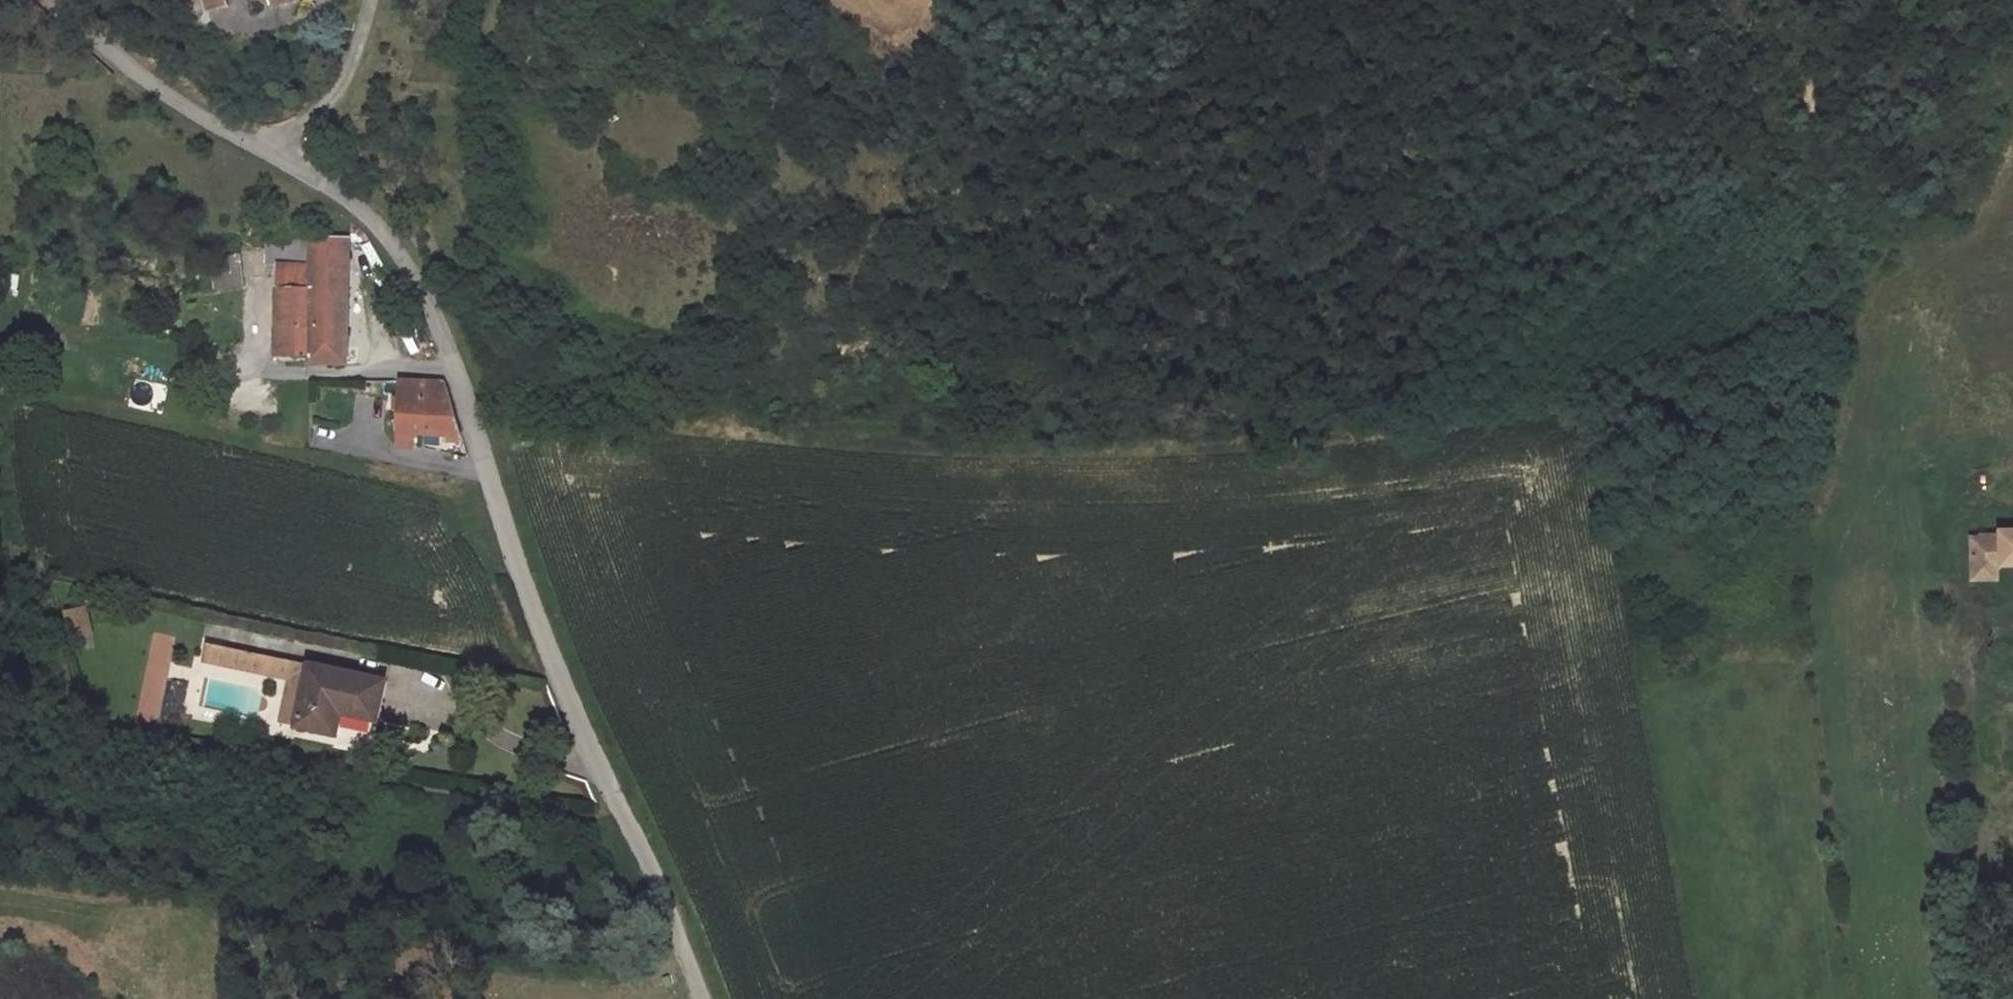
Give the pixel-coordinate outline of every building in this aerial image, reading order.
[(269,239),(269,264),(310,265),(309,240),(269,239)] [(309,240),(310,265),(313,357),(313,364),(353,364),(347,241),(309,240)] [(239,255),(209,257),(210,288),(240,287),(239,255)] [(275,357),(313,357),(310,265),(269,264),(269,275),(278,275),(279,326),(273,327),(275,357)] [(407,382),(406,390),(450,394),(446,385),(407,382)] [(450,394),(406,390),(406,438),(405,453),(419,455),(421,440),(470,447),(450,394)] [(1992,521),(1992,526),(1980,526),(1980,531),(1969,531),(1971,571),(1995,569),(1995,557),(2012,556),(2012,519),(1992,521)] [(106,608),(86,613),(92,637),(113,631),(106,608)] [(159,724),(172,634),(151,631),(141,699),(125,697),(122,719),(159,724)] [(314,667),(291,662),(213,643),(209,662),(293,682),(280,734),(297,737),(314,667)] [(390,685),(314,667),(297,737),(337,746),(343,721),(378,728),(390,685)]
